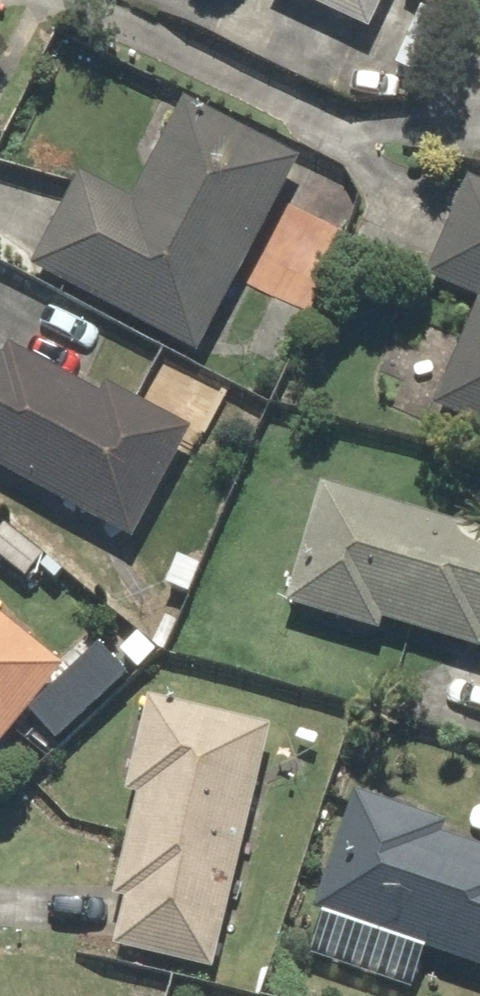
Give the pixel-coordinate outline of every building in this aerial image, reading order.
[(369,35),(384,0),(291,0),(369,35)] [(441,19),(449,0),(398,0),(441,19)] [(302,167),(182,104),(127,208),(82,185),(35,274),(200,362),(302,167)] [(469,187),(428,289),(476,308),(436,406),(479,424),(479,192),(469,187)] [(98,402),(8,357),(4,364),(0,362),(0,480),(132,546),(186,438),(101,395),(98,402)] [(383,641),(387,628),(479,655),(479,541),(320,496),(287,613),(383,641)] [(0,755),(66,673),(0,620),(0,755)] [(214,979),(268,738),(152,712),(98,954),(214,979)] [(454,828),(361,796),(319,918),(479,974),(479,850),(450,839),(454,828)]
